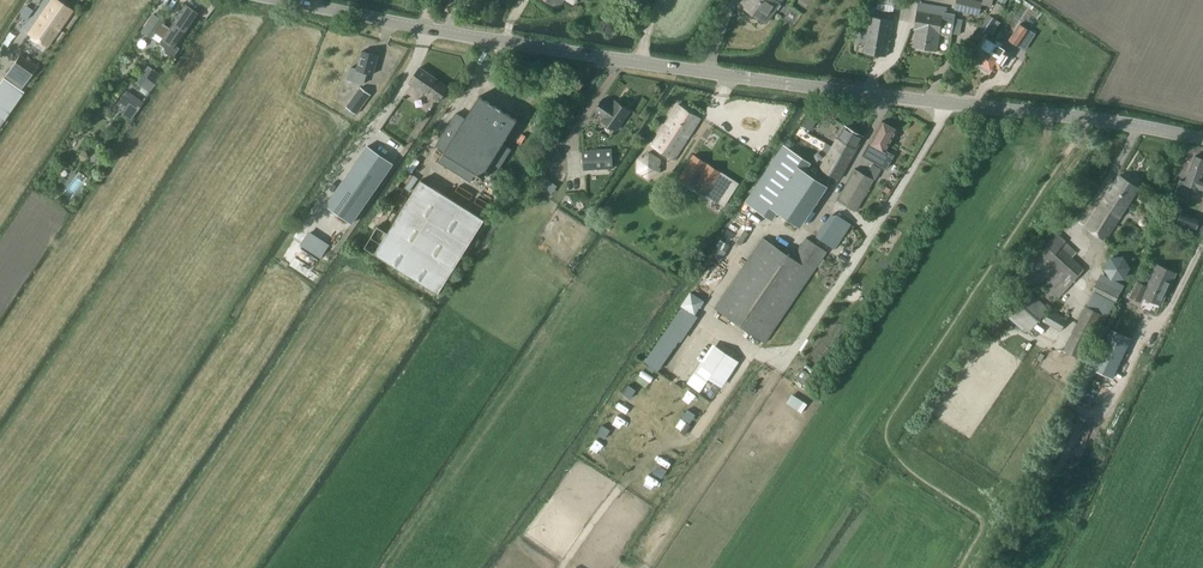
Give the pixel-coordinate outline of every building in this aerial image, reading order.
[(45,25),(48,21),(59,29),(72,11),(56,0),(52,0),(38,20),(41,22),(39,24),(41,25),(43,23),(45,25)] [(740,4),(766,22),(782,0),(743,0),(740,4)] [(877,9),(894,12),(895,0),(879,0),(877,9)] [(916,30),(913,46),(937,50),(940,34),(952,36),(953,33),(960,34),(963,19),(954,17),(955,16),(945,14),(947,5),(919,0),(918,0),(913,29),(916,30)] [(955,10),(981,16),(984,2),(978,0),(957,0),(955,10)] [(980,46),(981,47),(972,60),(981,66),(995,42),(986,36),(989,31),(994,34),(1002,23),(997,19),(1006,7),(998,2),(974,37),(982,43),(980,46)] [(178,47),(178,48),(176,47),(198,13),(186,4),(169,28),(163,24),(164,22),(153,14),(142,31),(151,37),(154,31),(163,37),(160,42),(161,44),(165,46),(165,52),(172,57),(171,57),(172,57),(179,48),(178,47)] [(33,10),(27,6),(20,16),(26,20),(33,10)] [(866,40),(864,51),(886,55),(889,38),(891,38),(894,18),(868,14),(865,30),(864,29),(863,33),(858,32),(857,38),(866,40)] [(38,20),(29,33),(29,34),(47,46),(59,29),(48,21),(45,25),(43,23),(41,25),(39,24),(41,22),(38,20)] [(1020,23),(1009,40),(1018,46),(1030,29),(1020,23)] [(1001,46),(995,42),(981,66),(989,71),(998,58),(1002,61),(1003,62),(1009,52),(1008,51),(1001,46)] [(351,67),(348,79),(364,83),(367,72),(373,74),(379,55),(363,51),(357,69),(351,67)] [(24,92),(21,90),(36,68),(19,56),(4,77),(0,84),(0,126),(24,92)] [(409,83),(421,91),(423,88),(440,100),(449,87),(437,79),(420,67),(409,83)] [(141,86),(149,91),(160,75),(152,69),(141,86)] [(584,83),(580,80),(576,85),(580,89),(584,83)] [(371,94),(361,87),(347,107),(357,114),(371,94)] [(120,103),(135,113),(142,103),(126,93),(120,103)] [(439,161),(471,182),(475,175),(493,187),(496,182),(495,176),(512,149),(503,144),(518,119),(480,96),(466,118),(457,113),(436,146),(445,152),(439,161)] [(595,110),(605,117),(602,120),(616,130),(630,110),(616,101),(612,107),(609,105),(610,104),(603,99),(595,110)] [(654,143),(652,141),(651,144),(674,159),(701,118),(679,104),(654,143)] [(899,130),(883,121),(864,156),(888,169),(895,156),(887,151),(899,130)] [(863,136),(845,126),(833,147),(851,158),(863,136)] [(746,202),(773,220),(778,212),(801,227),(829,186),(815,177),(819,170),(810,164),(811,163),(784,145),(746,202)] [(821,169),(839,179),(851,158),(833,147),(821,169)] [(331,200),(337,204),(329,216),(346,229),(396,158),(385,150),(380,157),(368,148),(331,200)] [(613,148),(583,150),(584,170),(614,168),(613,148)] [(651,151),(637,158),(637,172),(649,180),(661,172),(662,159),(651,151)] [(707,162),(695,155),(680,177),(692,185),(707,162)] [(1186,181),(1180,179),(1174,196),(1186,200),(1192,185),(1202,189),(1202,178),(1202,176),(1202,177),(1202,158),(1195,156),(1186,181)] [(709,164),(694,187),(722,205),(737,182),(709,164)] [(858,211),(875,179),(876,180),(882,169),(873,164),(868,175),(856,168),(839,200),(858,211)] [(1138,188),(1119,175),(1084,227),(1104,240),(1123,213),(1127,205),(1138,188)] [(485,219),(421,179),(375,254),(439,294),(485,219)] [(1140,199),(1146,202),(1144,206),(1154,211),(1157,205),(1147,201),(1150,195),(1144,192),(1140,199)] [(1200,218),(1181,212),(1177,222),(1196,229),(1200,218)] [(838,214),(832,215),(817,237),(832,246),(848,221),(838,214)] [(307,234),(301,244),(321,257),(327,247),(307,234)] [(1064,241),(1056,234),(1025,269),(1056,297),(1082,268),(1059,247),(1064,241)] [(763,237),(714,308),(765,343),(828,252),(807,237),(793,257),(763,237)] [(1131,296),(1141,301),(1143,295),(1161,303),(1176,272),(1157,263),(1147,285),(1138,281),(1131,296)] [(1122,291),(1101,279),(1094,290),(1115,302),(1122,291)] [(1003,308),(1029,332),(1050,308),(1024,285),(1003,308)] [(691,291),(681,306),(696,315),(705,301),(691,291)] [(1085,360),(1107,317),(1085,306),(1064,349),(1085,360)] [(1068,319),(1052,309),(1045,322),(1061,331),(1068,319)] [(1113,326),(1104,346),(1111,349),(1121,330),(1113,326)]
